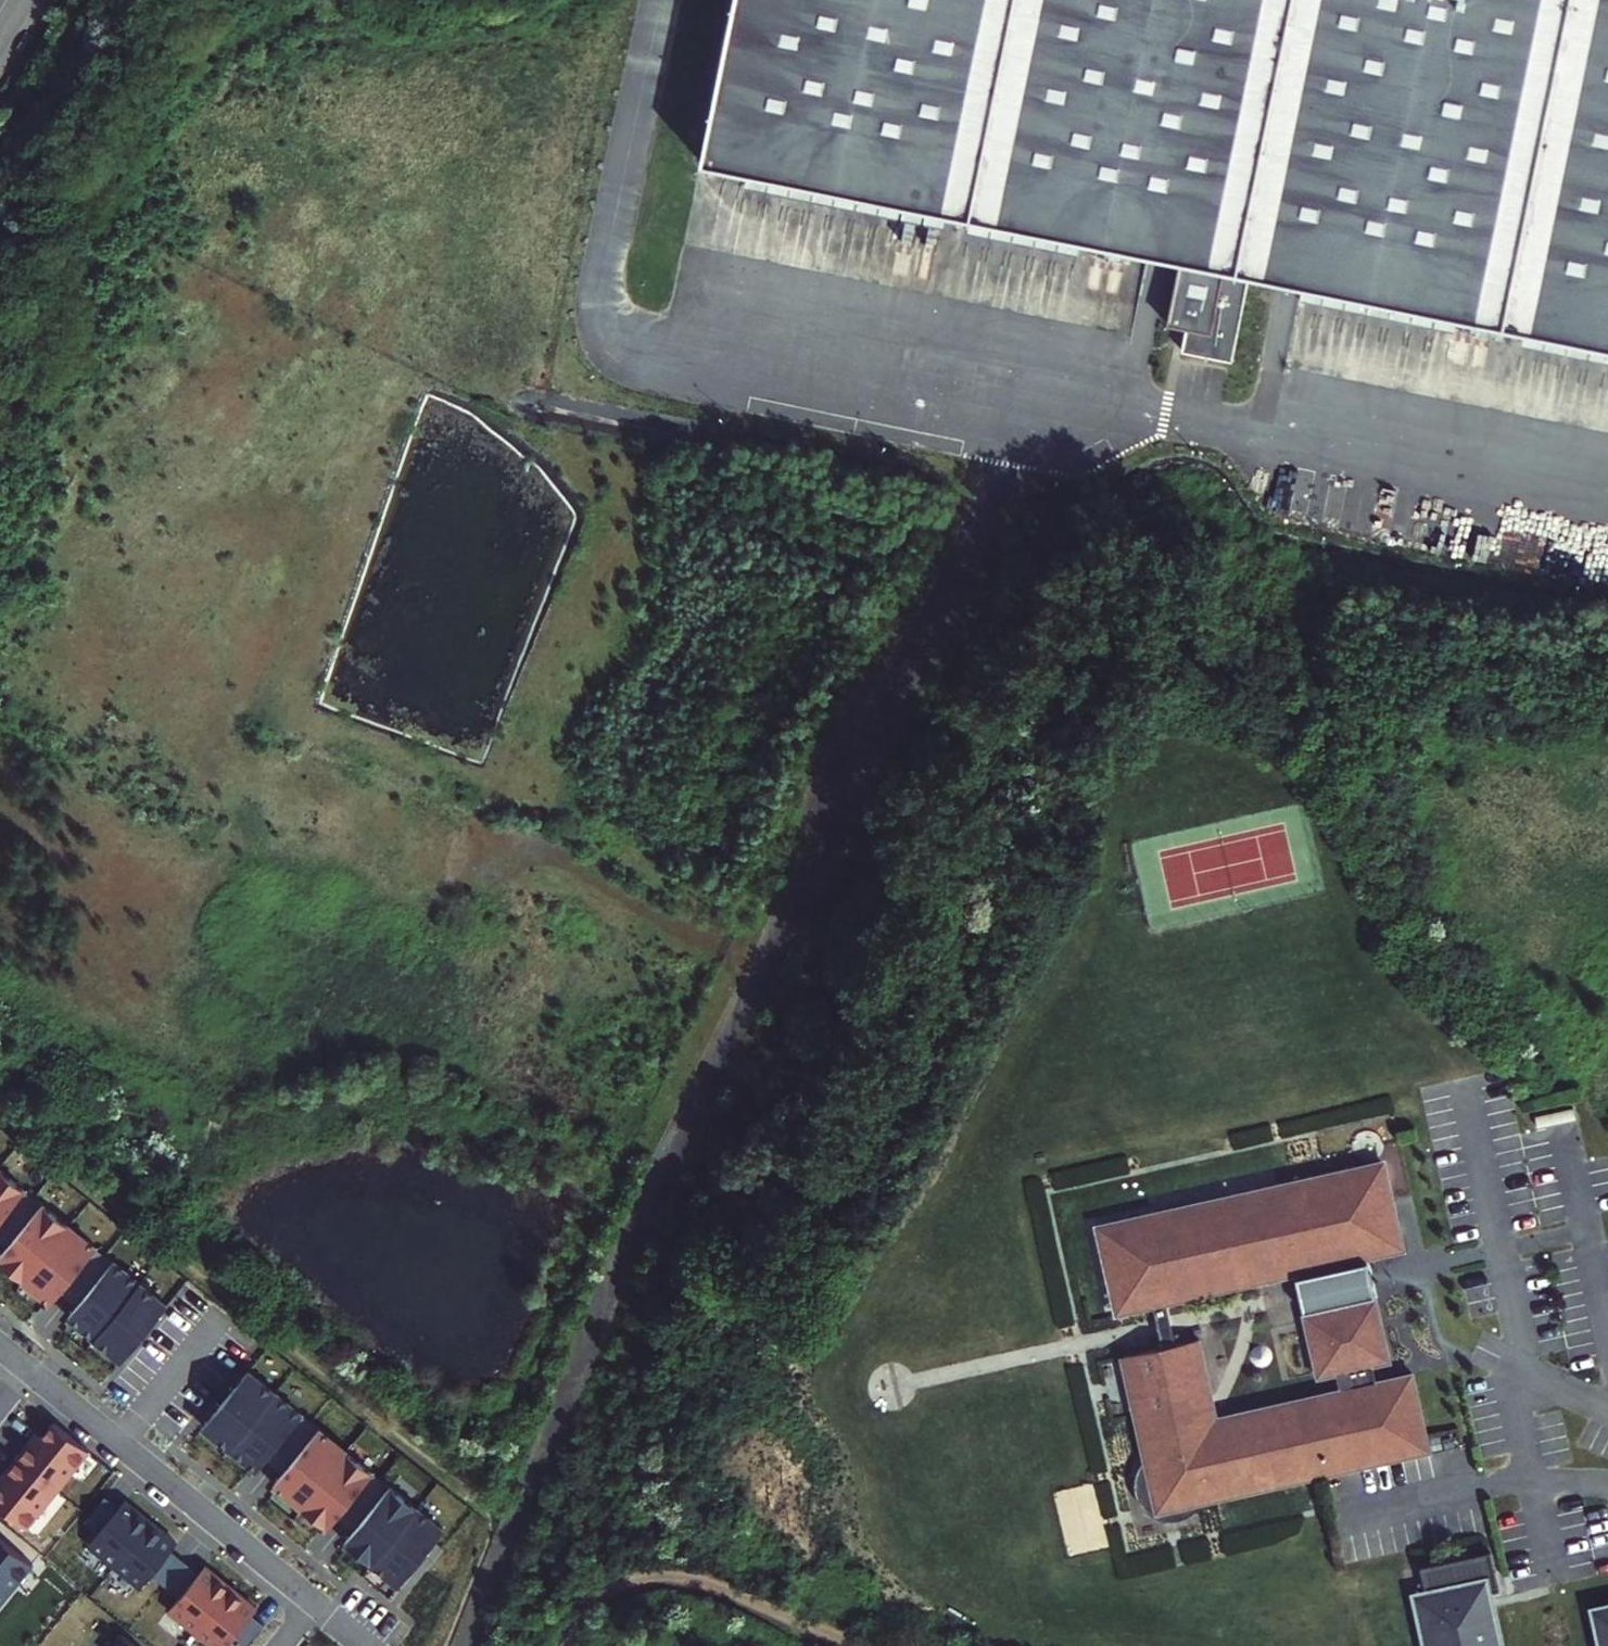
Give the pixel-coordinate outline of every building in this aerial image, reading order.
[(702,164),(1169,261),(1180,263),(1166,328),(1189,333),(1184,354),(1230,364),(1248,275),(1276,281),(1607,350),(1607,0),(736,0),(702,164)] [(1129,1484),(1132,1493),(1138,1501),(1145,1508),(1154,1512),(1159,1512),(1183,1511),(1196,1498),(1199,1489),(1317,1463),(1318,1468),(1424,1444),(1407,1365),(1371,1374),(1367,1357),(1385,1354),(1371,1291),(1327,1300),(1317,1260),(1398,1242),(1380,1158),(1345,1166),(1343,1159),(1287,1171),(1288,1179),(1278,1181),(1276,1174),(1224,1185),(1225,1193),(1151,1209),(1149,1202),(1090,1215),(1110,1306),(1147,1298),(1156,1339),(1118,1347),(1124,1370),(1131,1369),(1134,1383),(1127,1384),(1132,1407),(1143,1405),(1146,1418),(1138,1420),(1144,1446),(1141,1448),(1134,1456),(1129,1469),(1128,1480),(1129,1484)] [(24,1190),(0,1170),(0,1220),(24,1190)] [(51,1303),(96,1248),(42,1204),(0,1256),(0,1262),(51,1303)] [(64,1314),(118,1358),(163,1302),(109,1259),(64,1314)] [(205,1428),(259,1472),(304,1417),(250,1373),(205,1428)] [(16,1456),(57,1489),(88,1451),(52,1422),(31,1447),(26,1443),(16,1456)] [(274,1484),(328,1528),(373,1473),(319,1429),(274,1484)] [(25,1527),(57,1489),(16,1456),(5,1469),(10,1473),(0,1485),(0,1507),(25,1527)] [(343,1541),(397,1585),(442,1529),(388,1485),(343,1541)] [(150,1521),(123,1500),(87,1545),(113,1566),(150,1521)] [(176,1543),(150,1521),(113,1566),(139,1587),(176,1543)] [(32,1562),(0,1537),(0,1602),(32,1562)] [(1410,1561),(1418,1597),(1408,1600),(1419,1645),(1491,1645),(1483,1608),(1475,1610),(1470,1588),(1490,1584),(1481,1545),(1410,1561)] [(203,1565),(167,1610),(193,1631),(230,1586),(203,1565)] [(230,1586),(193,1631),(212,1645),(225,1645),(256,1608),(230,1586)] [(1584,1602),(1594,1645),(1607,1645),(1607,1597),(1584,1602)] [(122,1633),(112,1645),(138,1645),(122,1633)]
